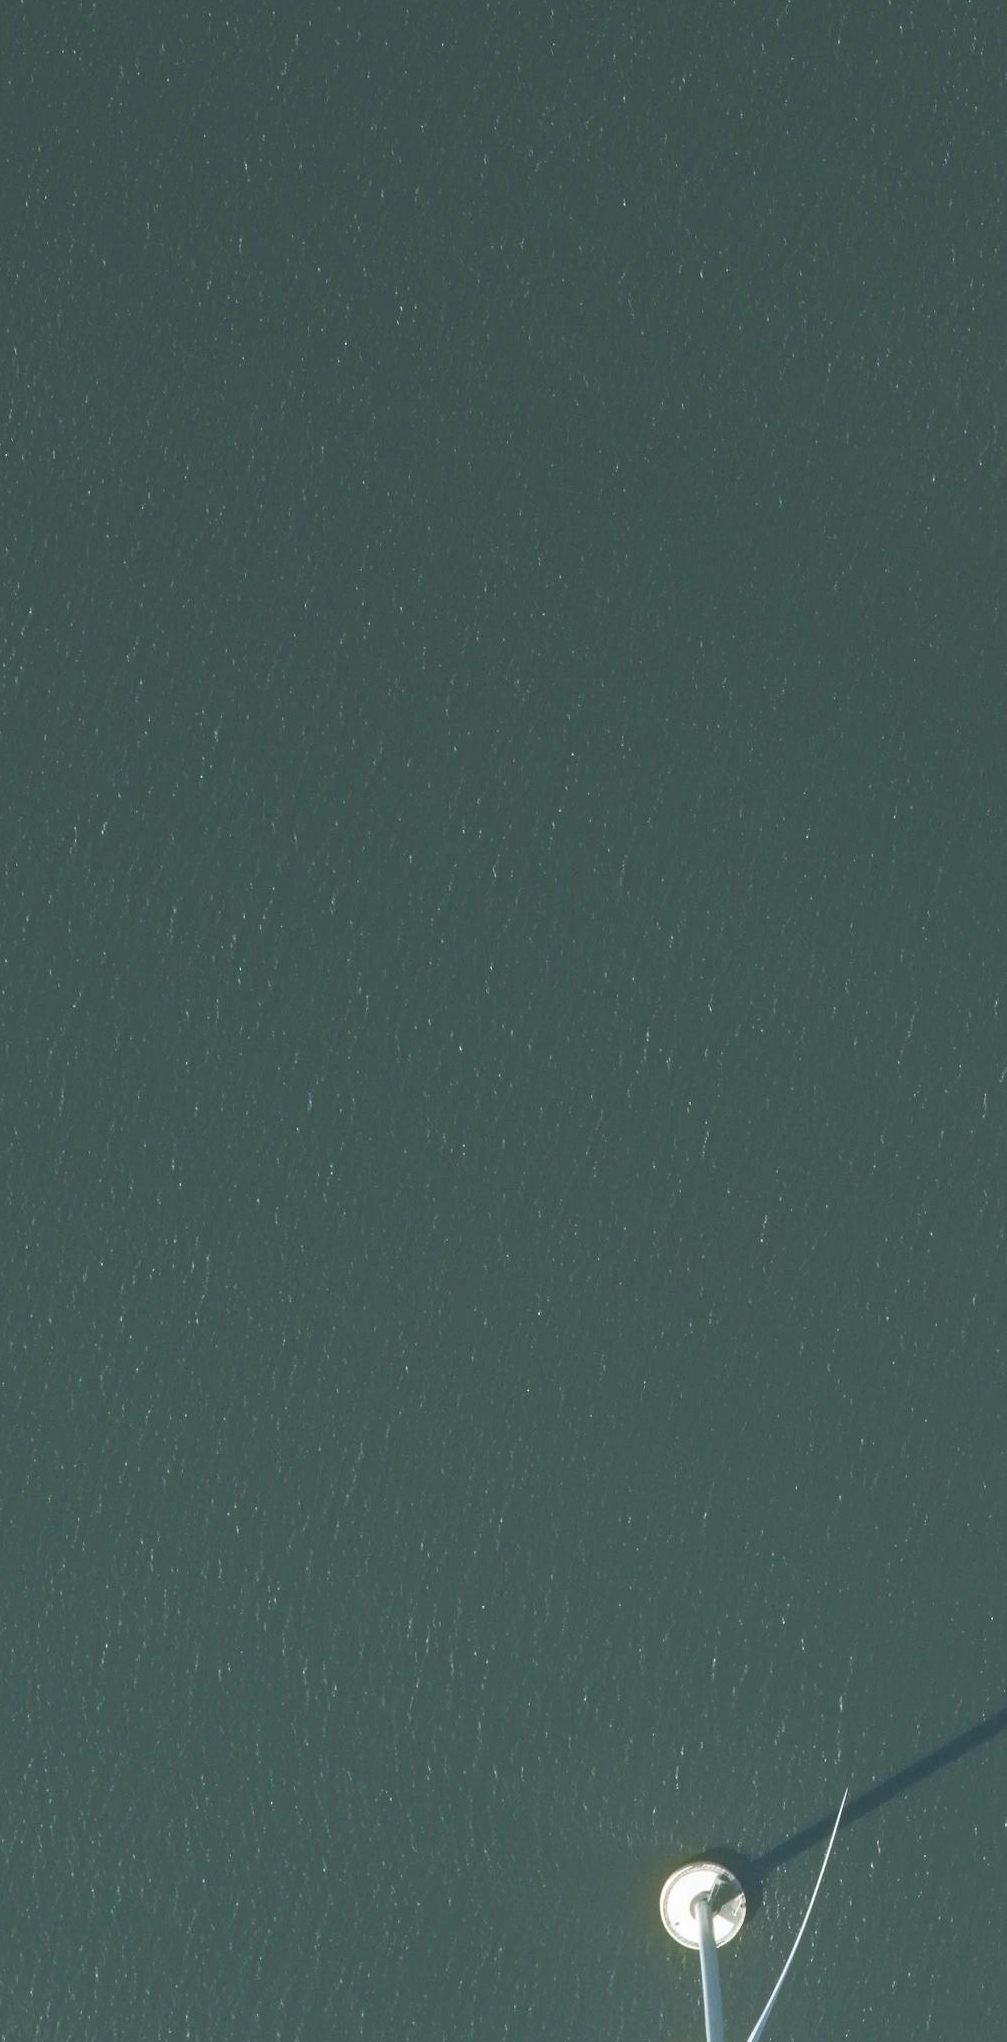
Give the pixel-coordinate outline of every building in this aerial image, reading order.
[(694,1900),(693,1902),(694,1904),(694,1905),(695,1907),(696,1908),(697,1909),(698,1910),(700,1910),(701,1911),(703,1911),(704,1910),(706,1910),(707,1909),(708,1908),(709,1907),(710,1905),(710,1904),(711,1902),(710,1900),(710,1899),(709,1898),(708,1896),(707,1895),(706,1894),(704,1894),(703,1893),(701,1893),(700,1894),(698,1894),(697,1895),(696,1896),(695,1898),(694,1899),(694,1900)]
